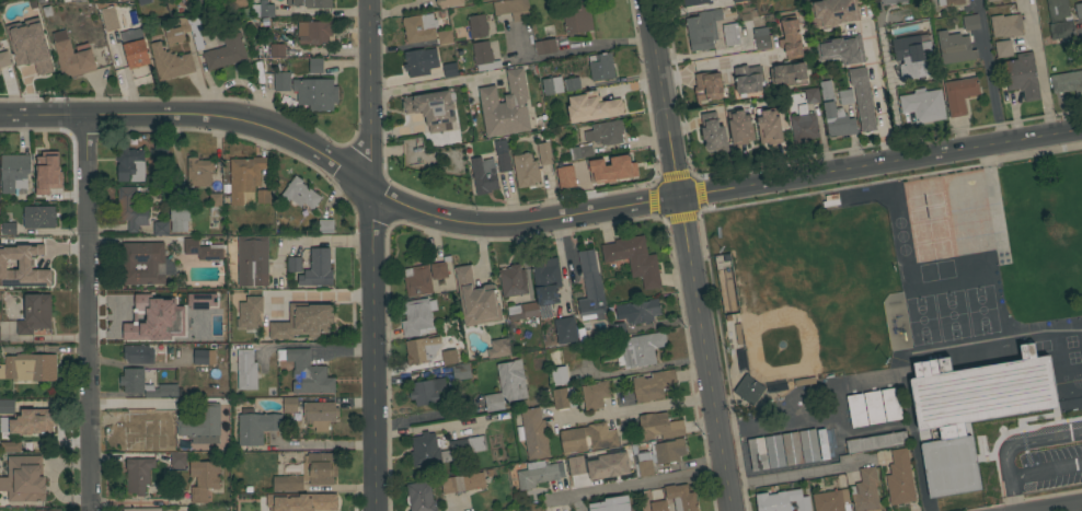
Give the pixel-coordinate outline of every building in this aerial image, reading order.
[(199,11),(196,0),(208,0),(211,12),(204,14),(203,10),(199,11)] [(234,10),(231,0),(246,0),(248,5),(234,10)] [(260,4),(260,0),(267,0),(267,4),(274,4),(274,18),(253,18),(253,4),(260,4)] [(293,7),(293,0),(332,0),(332,9),(306,9),(306,7),(293,7)] [(464,0),(437,0),(438,9),(465,6),(464,0)] [(493,3),(510,0),(527,0),(530,20),(513,22),(511,13),(494,15),(493,3)] [(568,2),(581,0),(587,0),(592,31),(573,34),(573,36),(568,37),(568,35),(566,35),(566,33),(564,34),(563,24),(564,24),(563,13),(571,12),(568,2)] [(809,1),(817,0),(857,0),(860,20),(840,23),(840,24),(837,24),(836,26),(831,26),(831,27),(822,28),(822,27),(817,28),(815,27),(813,27),(809,1)] [(1050,24),(1046,0),(1068,0),(1071,21),(1072,20),(1074,36),(1051,40),(1048,24),(1050,24)] [(684,19),(698,16),(697,12),(720,9),(722,20),(714,21),(717,39),(711,40),(713,48),(690,51),(684,19)] [(102,15),(113,12),(118,28),(107,32),(102,15)] [(406,44),(403,26),(402,20),(403,20),(403,19),(433,13),(434,20),(437,20),(438,27),(435,28),(436,34),(437,37),(436,37),(436,38),(406,44)] [(486,24),(487,24),(488,30),(486,30),(487,36),(470,38),(469,30),(470,30),(468,16),(484,14),(486,24)] [(977,14),(979,28),(964,31),(962,16),(977,14)] [(1020,14),(1023,34),(1021,34),(1022,35),(1012,37),(1012,36),(1002,37),(1002,36),(993,37),(990,16),(1002,15),(1002,16),(1020,14)] [(803,57),(786,59),(785,56),(784,56),(783,47),(779,48),(778,39),(783,38),(781,25),(780,26),(779,21),(781,20),(781,18),(795,15),(796,19),(803,57)] [(203,35),(200,36),(204,49),(196,50),(192,31),(183,33),(185,40),(181,40),(182,43),(177,44),(177,42),(168,45),(163,27),(171,25),(172,28),(180,27),(177,18),(198,18),(203,35)] [(8,24),(21,21),(25,39),(12,43),(8,24)] [(332,22),(332,36),(329,36),(329,44),(320,44),(320,45),(310,45),(310,44),(299,45),(299,43),(298,43),(298,39),(299,39),(299,37),(298,37),(297,22),(332,22)] [(725,47),(722,25),(736,23),(739,45),(725,47)] [(756,49),(752,30),(766,27),(769,47),(756,49)] [(54,44),(55,43),(53,34),(66,30),(68,39),(69,38),(73,54),(78,53),(76,46),(89,43),(90,49),(91,49),(96,69),(70,77),(70,74),(62,77),(57,58),(58,58),(54,44)] [(452,43),(438,45),(437,32),(450,30),(452,43)] [(942,65),(936,32),(946,31),(947,35),(959,34),(960,37),(969,36),(970,46),(969,46),(970,51),(977,50),(978,58),(942,65)] [(127,34),(128,43),(142,41),(141,32),(127,34)] [(248,59),(207,70),(203,53),(226,46),(222,37),(240,32),(248,59)] [(864,61),(860,62),(861,63),(845,67),(845,65),(842,66),(841,60),(837,57),(817,61),(815,42),(860,34),(864,61)] [(934,72),(923,73),(922,67),(916,68),(918,78),(900,80),(898,65),(902,63),(902,60),(894,61),(890,39),(919,35),(920,42),(930,40),(934,72)] [(555,38),(557,51),(536,56),(533,42),(555,38)] [(123,44),(136,40),(137,42),(143,39),(150,63),(129,70),(123,44)] [(994,43),(1010,39),(1013,56),(997,58),(994,43)] [(472,44),(488,40),(490,50),(492,50),(493,61),(499,60),(500,67),(492,69),(492,70),(486,71),(486,70),(477,71),(476,65),(474,66),(473,56),(474,56),(472,44)] [(159,81),(153,60),(154,60),(150,44),(160,42),(163,50),(165,50),(165,53),(169,51),(170,55),(174,54),(175,57),(191,53),(195,71),(159,81)] [(22,78),(16,57),(15,57),(14,50),(39,44),(46,71),(22,78)] [(285,57),(270,57),(270,45),(285,45),(285,57)] [(403,70),(402,65),(405,65),(404,53),(436,48),(439,68),(428,70),(428,72),(427,72),(428,74),(410,78),(408,70),(403,70)] [(11,65),(0,68),(0,52),(8,50),(11,65)] [(1039,100),(1024,102),(1023,91),(1020,91),(1020,89),(1008,91),(1004,72),(998,73),(997,65),(1003,63),(1003,62),(1017,59),(1016,54),(1032,51),(1039,100)] [(588,63),(589,63),(588,57),(610,53),(614,78),(591,82),(588,63)] [(323,58),(323,73),(309,73),(309,58),(323,58)] [(456,62),(458,76),(445,77),(442,65),(456,62)] [(794,85),(794,84),(780,88),(779,83),(773,84),(773,83),(771,84),(768,69),(772,68),(772,67),(803,62),(803,65),(805,65),(805,70),(804,70),(806,83),(794,85)] [(759,66),(762,81),(760,82),(761,91),(751,92),(751,91),(747,92),(747,93),(736,94),(736,92),(735,92),(734,86),(736,86),(733,68),(741,67),(740,66),(747,65),(747,68),(759,66)] [(875,130),(860,132),(852,85),(849,86),(847,70),(865,67),(875,130)] [(477,89),(495,85),(498,104),(505,103),(504,95),(509,94),(506,70),(522,68),(528,98),(526,98),(530,130),(486,138),(477,89)] [(693,74),(710,71),(710,73),(717,72),(720,81),(721,81),(722,89),(721,89),(722,97),(721,97),(721,98),(715,100),(714,98),(705,101),(705,100),(699,101),(700,105),(697,105),(693,88),(695,86),(693,74)] [(1049,76),(1081,71),(1081,96),(1075,97),(1074,90),(1052,94),(1049,76)] [(290,91),(274,91),(274,72),(290,72),(290,91)] [(544,95),(541,80),(549,79),(549,77),(551,76),(551,78),(561,77),(563,92),(544,95)] [(578,77),(580,90),(566,92),(564,80),(578,77)] [(944,83),(977,77),(979,94),(966,96),(967,98),(963,98),(964,105),(965,105),(966,111),(965,111),(966,115),(949,118),(944,83)] [(337,103),(333,103),(333,111),(309,112),(309,105),(298,105),(297,91),(292,91),(292,80),(333,79),(333,86),(337,86),(337,103)] [(847,115),(848,119),(854,118),(856,133),(849,135),(836,137),(834,136),(829,137),(822,103),(819,82),(830,80),(832,97),(833,97),(834,101),(833,101),(834,109),(841,108),(844,115),(847,115)] [(804,90),(817,88),(820,102),(806,105),(807,114),(808,114),(808,113),(812,112),(812,113),(814,113),(814,117),(815,116),(819,138),(793,142),(790,117),(798,116),(796,105),(806,104),(804,90)] [(914,94),(913,90),(924,88),(924,92),(941,90),(945,119),(914,124),(913,112),(901,114),(898,96),(914,94)] [(840,105),(838,91),(851,89),(853,103),(840,105)] [(405,114),(405,109),(403,111),(402,102),(404,102),(403,97),(414,95),(414,96),(449,91),(450,101),(452,103),(456,118),(453,118),(453,121),(450,121),(452,129),(429,133),(428,126),(426,126),(425,117),(423,117),(422,112),(421,112),(418,113),(415,114),(413,113),(405,114)] [(569,124),(567,106),(569,106),(568,97),(584,95),(584,93),(596,91),(597,96),(600,96),(601,102),(603,102),(621,98),(621,103),(622,103),(624,111),(622,111),(623,114),(569,124)] [(782,142),(767,146),(767,142),(760,143),(758,129),(759,129),(757,117),(761,117),(761,115),(757,116),(756,109),(761,108),(761,111),(776,108),(782,142)] [(733,147),(726,112),(736,111),(736,112),(744,111),(744,116),(749,115),(751,126),(752,126),(755,140),(748,141),(748,143),(733,147)] [(716,112),(718,127),(724,126),(727,143),(728,151),(718,153),(718,150),(713,150),(710,151),(709,151),(706,150),(705,149),(704,146),(705,143),(704,139),(703,139),(701,129),(703,128),(700,115),(716,112)] [(621,119),(623,130),(622,130),(622,133),(621,133),(622,142),(601,147),(600,141),(599,142),(599,144),(596,144),(595,142),(594,142),(594,140),(585,142),(584,132),(592,130),(591,125),(621,119)] [(537,144),(544,142),(544,137),(548,137),(552,163),(540,165),(537,144)] [(402,140),(403,164),(425,163),(424,139),(402,140)] [(510,171),(499,173),(494,141),(505,139),(510,171)] [(592,155),(573,159),(572,148),(578,147),(578,146),(590,143),(592,155)] [(145,162),(145,182),(129,182),(117,182),(117,164),(119,164),(118,162),(117,162),(117,146),(128,144),(128,150),(139,150),(139,148),(140,148),(140,150),(143,150),(143,162),(145,162)] [(513,156),(523,154),(523,153),(528,152),(529,153),(530,153),(531,162),(536,161),(540,182),(533,183),(534,186),(517,188),(513,156)] [(628,153),(630,167),(626,167),(628,176),(607,179),(606,174),(608,174),(607,172),(609,172),(608,167),(606,167),(605,156),(628,153)] [(30,154),(30,173),(28,173),(28,174),(26,174),(27,188),(14,188),(14,194),(1,194),(1,181),(1,155),(30,154)] [(470,159),(481,156),(482,161),(493,159),(498,188),(492,190),(492,193),(476,196),(470,159)] [(230,204),(222,204),(222,195),(230,195),(230,193),(222,193),(222,184),(230,184),(230,159),(253,159),(253,158),(267,158),(267,169),(260,169),(260,186),(254,186),(254,191),(244,193),(244,206),(230,206),(230,204)] [(35,160),(56,159),(56,178),(59,177),(59,186),(56,186),(56,188),(48,188),(48,186),(35,186),(35,160)] [(187,161),(215,160),(215,171),(210,171),(210,185),(206,185),(206,186),(187,186),(187,161)] [(557,168),(559,191),(575,189),(573,167),(557,168)] [(596,169),(598,182),(578,185),(577,172),(596,169)] [(295,175),(302,181),(301,183),(321,197),(316,205),(316,206),(316,207),(315,206),(312,210),(311,209),(311,210),(309,208),(309,207),(303,202),(300,207),(289,199),(288,201),(280,196),(295,175)] [(137,186),(137,187),(139,187),(139,195),(137,195),(137,209),(148,209),(148,224),(138,225),(138,232),(128,232),(127,220),(118,220),(117,204),(117,199),(117,187),(137,186)] [(256,190),(269,190),(270,204),(256,204),(256,190)] [(209,194),(221,194),(222,217),(210,217),(209,194)] [(822,207),(821,201),(826,201),(825,196),(838,194),(840,205),(822,207)] [(170,206),(174,206),(174,201),(189,201),(189,221),(187,221),(187,231),(171,232),(171,221),(170,221),(170,206)] [(55,207),(55,212),(56,212),(56,218),(55,218),(55,219),(56,220),(56,224),(55,224),(55,229),(24,229),(23,207),(55,207)] [(333,232),(319,232),(318,219),(333,219),(333,232)] [(16,222),(16,234),(2,234),(1,223),(16,222)] [(153,235),(153,222),(168,222),(168,235),(153,235)] [(644,235),(647,255),(655,254),(660,287),(644,290),(642,276),(631,278),(629,258),(603,263),(600,245),(614,243),(614,241),(644,235)] [(27,258),(0,259),(0,239),(14,239),(14,236),(48,236),(48,246),(27,246),(27,254),(41,254),(53,254),(54,275),(18,275),(18,259),(27,259),(27,258)] [(238,236),(267,236),(268,286),(238,286),(238,236)] [(198,237),(198,246),(209,246),(209,245),(227,244),(227,254),(225,254),(225,249),(222,249),(222,259),(198,260),(198,254),(184,254),(183,239),(198,237)] [(123,243),(163,243),(164,262),(173,262),(174,274),(164,275),(164,283),(154,283),(154,286),(147,286),(147,284),(134,284),(119,284),(119,265),(123,265),(123,243)] [(52,271),(35,271),(35,258),(51,258),(51,247),(0,248),(0,287),(53,286),(52,271)] [(330,259),(331,259),(331,263),(330,263),(330,270),(332,270),(332,284),(298,286),(298,275),(304,275),(304,270),(311,270),(310,248),(330,248),(330,259)] [(598,276),(599,275),(606,312),(602,313),(605,320),(597,321),(596,318),(582,321),(580,316),(577,300),(587,298),(583,275),(582,275),(577,252),(594,249),(598,276)] [(429,265),(444,262),(444,257),(450,256),(451,260),(446,262),(448,277),(433,280),(429,265)] [(301,271),(287,272),(287,257),(301,257),(301,271)] [(561,284),(560,284),(561,287),(556,288),(559,302),(538,306),(539,315),(508,321),(507,307),(537,302),(534,287),(536,287),(531,262),(556,257),(561,284)] [(528,293),(503,297),(498,269),(509,268),(509,265),(519,264),(520,270),(525,269),(528,293)] [(407,297),(404,278),(413,276),(412,267),(428,265),(433,293),(407,297)] [(454,268),(470,265),(474,289),(482,288),(482,286),(483,286),(483,284),(491,283),(492,284),(494,284),(497,305),(499,304),(502,321),(464,326),(454,268)] [(285,292),(285,304),(287,304),(287,315),(255,315),(255,306),(256,306),(256,292),(285,292)] [(49,328),(32,328),(32,335),(15,335),(15,321),(23,321),(23,293),(49,293),(49,328)] [(217,295),(188,295),(188,310),(217,309),(217,295)] [(239,299),(238,330),(261,331),(262,300),(239,299)] [(428,301),(435,300),(437,310),(429,311),(433,327),(425,328),(425,333),(418,334),(418,335),(403,337),(401,322),(406,321),(405,314),(402,314),(402,311),(404,311),(403,302),(428,299),(428,301)] [(648,301),(648,300),(658,299),(658,302),(660,301),(660,304),(658,304),(659,309),(661,307),(661,311),(659,311),(660,314),(655,315),(655,316),(654,316),(654,322),(632,325),(631,321),(624,322),(622,309),(629,307),(628,304),(648,301)] [(322,337),(298,338),(298,315),(306,315),(306,310),(318,310),(318,318),(322,318),(322,337)] [(118,340),(118,311),(141,311),(141,313),(162,313),(162,340),(118,340)] [(554,320),(573,316),(577,341),(557,345),(554,320)] [(626,335),(612,337),(610,325),(624,323),(626,335)] [(179,345),(179,330),(196,330),(196,345),(179,345)] [(665,332),(667,346),(653,348),(656,363),(625,369),(624,365),(618,367),(615,356),(622,355),(622,349),(625,348),(624,339),(665,332)] [(429,360),(429,362),(410,365),(410,367),(407,367),(406,356),(407,356),(405,341),(427,338),(428,347),(435,346),(436,356),(433,359),(429,360)] [(508,338),(510,355),(488,358),(487,349),(492,349),(491,340),(508,338)] [(439,342),(449,341),(450,350),(456,349),(458,363),(444,365),(439,342)] [(914,378),(912,363),(935,359),(939,374),(1022,360),(1018,346),(1033,342),(1036,357),(1046,356),(1047,356),(1049,357),(1049,359),(1057,405),(1057,406),(1056,408),(964,422),(966,437),(969,435),(970,437),(971,438),(980,487),(980,489),(978,490),(931,498),(930,498),(929,497),(920,446),(920,444),(921,443),(922,443),(940,440),(937,428),(920,430),(919,430),(918,429),(909,382),(909,381),(910,380),(912,379),(914,378)] [(152,346),(152,363),(128,363),(128,359),(124,359),(124,346),(152,346)] [(310,348),(310,367),(325,365),(326,378),(334,378),(335,392),(292,393),(292,382),(295,382),(295,379),(292,379),(292,370),(295,370),(293,362),(286,362),(286,360),(277,360),(276,350),(286,350),(286,349),(310,348)] [(567,384),(553,386),(548,351),(562,348),(567,384)] [(238,349),(253,349),(253,362),(257,362),(257,390),(238,390),(238,349)] [(193,364),(194,350),(216,350),(215,364),(193,364)] [(12,379),(0,379),(0,365),(4,365),(4,356),(16,356),(16,355),(56,355),(56,381),(16,381),(16,382),(12,382),(12,379)] [(747,356),(737,356),(738,372),(748,372),(747,356)] [(496,364),(513,361),(520,359),(527,399),(503,403),(504,409),(486,413),(484,396),(502,393),(496,364)] [(469,363),(471,378),(453,381),(451,365),(469,363)] [(143,385),(153,385),(153,388),(159,388),(159,387),(177,386),(177,396),(160,397),(160,398),(146,398),(146,390),(143,390),(143,393),(124,393),(124,385),(119,385),(119,376),(124,376),(124,369),(143,369),(143,385)] [(653,399),(653,400),(636,403),(632,378),(643,375),(643,380),(644,379),(643,374),(674,369),(677,385),(663,387),(664,397),(653,399)] [(746,373),(749,375),(748,376),(761,385),(761,384),(766,387),(752,406),(733,392),(746,373)] [(444,378),(446,391),(437,392),(439,402),(416,406),(414,399),(411,399),(408,392),(413,391),(412,383),(444,378)] [(585,411),(580,386),(598,384),(598,382),(608,381),(610,397),(602,398),(603,408),(585,411)] [(773,389),(766,390),(767,394),(785,391),(784,382),(772,383),(773,389)] [(552,391),(573,386),(577,406),(555,410),(552,391)] [(882,391),(897,387),(902,418),(886,421),(882,391)] [(863,393),(879,391),(885,421),(870,425),(863,393)] [(845,396),(862,394),(867,425),(851,428),(845,396)] [(297,397),(297,413),(284,413),(283,397),(297,397)] [(14,414),(0,414),(0,400),(14,399),(14,414)] [(220,435),(219,435),(219,443),(193,443),(192,439),(187,439),(187,435),(177,435),(177,419),(196,419),(195,403),(217,403),(217,404),(220,404),(220,435)] [(335,403),(335,408),(339,408),(339,417),(335,417),(335,422),(326,422),(327,431),(316,431),(316,422),(313,422),(313,423),(306,425),(306,418),(303,418),(302,403),(335,403)] [(544,440),(546,439),(550,456),(528,461),(525,440),(518,441),(516,428),(522,427),(520,410),(539,407),(544,440)] [(239,415),(241,415),(241,408),(253,408),(253,415),(281,414),(281,430),(268,430),(268,431),(262,431),(263,445),(260,445),(260,452),(240,452),(240,445),(239,445),(239,415)] [(53,409),(53,417),(56,417),(56,426),(53,426),(53,433),(16,433),(16,431),(10,431),(10,419),(16,419),(16,417),(21,417),(21,409),(53,409)] [(122,422),(143,422),(143,410),(151,410),(152,435),(158,435),(158,430),(173,430),(173,451),(159,451),(156,451),(153,451),(153,452),(149,452),(149,451),(143,451),(145,452),(139,452),(139,451),(124,451),(122,450),(122,422)] [(668,422),(680,420),(682,435),(661,439),(661,434),(654,435),(654,439),(643,441),(638,416),(655,413),(655,414),(666,413),(668,422)] [(606,421),(606,423),(608,423),(608,426),(607,426),(608,430),(613,429),(613,430),(615,430),(619,445),(591,450),(589,435),(585,435),(587,451),(577,452),(576,451),(568,452),(568,454),(563,455),(559,431),(587,427),(587,425),(606,421)] [(822,462),(816,430),(799,433),(806,465),(822,462)] [(832,461),(827,430),(818,431),(823,462),(832,461)] [(905,430),(908,444),(848,454),(845,440),(859,438),(860,439),(905,430)] [(932,443),(945,440),(944,430),(930,432),(932,443)] [(411,452),(413,452),(411,438),(423,435),(422,432),(428,431),(428,433),(434,432),(434,433),(435,433),(436,439),(439,439),(440,449),(439,449),(440,452),(450,450),(449,441),(484,435),(487,450),(452,456),(453,461),(413,467),(411,452)] [(788,467),(804,465),(799,433),(783,436),(788,467)] [(787,468),(781,436),(765,439),(770,470),(787,468)] [(769,470),(763,438),(747,441),(753,473),(769,470)] [(683,439),(687,455),(679,456),(679,461),(657,464),(656,462),(652,463),(654,475),(636,478),(634,465),(637,464),(637,462),(636,454),(633,454),(631,445),(636,444),(637,454),(648,452),(649,455),(652,455),(649,442),(654,441),(655,444),(683,439)] [(20,451),(0,452),(0,442),(20,442),(20,451)] [(916,501),(890,506),(885,476),(890,475),(889,464),(893,464),(890,451),(907,448),(916,501)] [(589,477),(586,454),(598,452),(598,456),(626,451),(629,469),(614,472),(614,466),(601,468),(602,475),(589,477)] [(186,453),(186,466),(183,466),(183,468),(172,468),(172,466),(171,466),(171,453),(186,453)] [(273,491),(273,477),(285,476),(285,464),(300,464),(300,476),(302,476),(302,463),(304,463),(304,458),(301,458),(301,462),(286,462),(286,454),(304,454),(304,456),(308,456),(308,453),(332,453),(333,465),(337,465),(337,477),(333,477),(333,485),(310,485),(310,480),(303,480),(303,491),(273,491)] [(8,491),(0,491),(0,477),(8,477),(8,456),(42,456),(42,477),(44,477),(44,485),(45,485),(46,493),(45,493),(45,499),(44,500),(44,501),(8,501),(8,491)] [(585,475),(583,457),(567,459),(569,477),(585,475)] [(127,469),(126,469),(126,458),(130,458),(130,460),(143,460),(143,458),(156,458),(156,467),(149,467),(149,485),(149,486),(146,486),(146,485),(145,485),(145,497),(137,497),(137,492),(127,492),(127,469)] [(191,487),(197,487),(196,477),(191,477),(189,461),(198,461),(198,462),(215,462),(215,461),(219,461),(219,473),(215,474),(215,476),(219,475),(219,489),(212,489),(212,488),(208,488),(208,503),(191,503),(191,487)] [(563,462),(565,479),(546,481),(546,480),(534,483),(536,486),(538,486),(538,488),(519,490),(517,472),(528,471),(527,463),(540,461),(541,465),(563,462)] [(876,510),(854,510),(851,495),(852,495),(851,488),(855,487),(854,484),(861,483),(859,468),(875,466),(877,481),(874,483),(878,509),(876,510)] [(463,491),(463,492),(458,493),(457,492),(442,495),(440,479),(465,475),(483,473),(485,487),(463,491)] [(435,500),(437,510),(411,510),(410,506),(408,506),(407,504),(406,502),(406,501),(406,499),(407,497),(408,496),(406,485),(429,480),(433,500),(435,500)] [(694,492),(697,510),(675,510),(674,498),(666,499),(664,486),(675,485),(675,486),(687,484),(688,493),(694,492)] [(808,497),(810,510),(797,510),(795,500),(789,501),(790,510),(757,510),(755,495),(767,492),(768,496),(776,493),(776,492),(801,489),(802,497),(808,497)] [(849,502),(851,510),(814,510),(812,495),(841,489),(842,497),(843,496),(844,499),(842,499),(843,503),(849,502)] [(312,510),(269,510),(269,507),(266,507),(266,495),(336,493),(336,498),(336,506),(335,506),(335,510),(312,510)] [(628,496),(630,510),(589,510),(588,504),(605,501),(605,499),(628,496)] [(665,499),(667,510),(650,510),(648,502),(665,499)]
